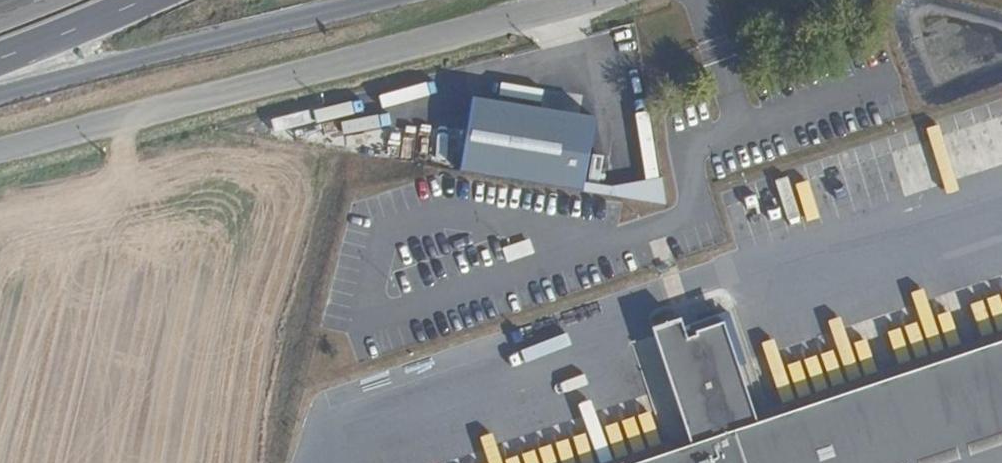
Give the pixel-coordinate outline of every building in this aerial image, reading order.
[(596,117),(473,97),(461,170),(584,190),(596,117)] [(760,427),(725,312),(655,335),(692,451),(654,462),(1001,462),(1001,347),(760,427)]
